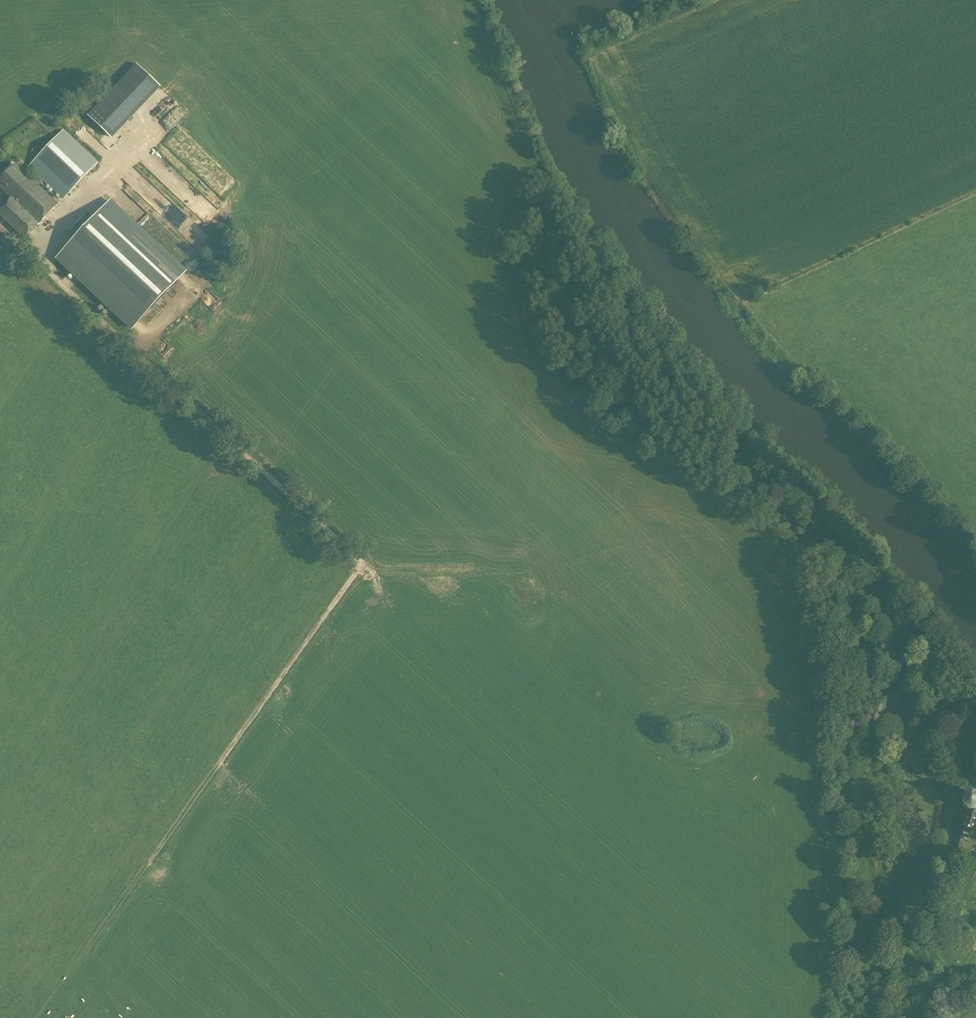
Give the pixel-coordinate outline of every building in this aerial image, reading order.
[(88,115),(113,138),(162,86),(137,62),(88,115)] [(39,186),(44,181),(64,199),(98,163),(63,130),(29,166),(35,172),(29,177),(15,164),(0,180),(0,187),(11,198),(0,210),(0,215),(25,239),(58,204),(39,186)] [(162,298),(167,292),(170,289),(184,274),(186,272),(110,202),(109,201),(92,220),(86,214),(70,232),(75,237),(57,257),(133,328),(139,322),(148,312),(151,309),(156,303),(162,298)] [(969,810),(962,832),(975,836),(975,794),(975,793),(971,792),(968,792),(964,795),(963,797),(962,801),(962,805),(964,808),(967,810),(969,810)]
